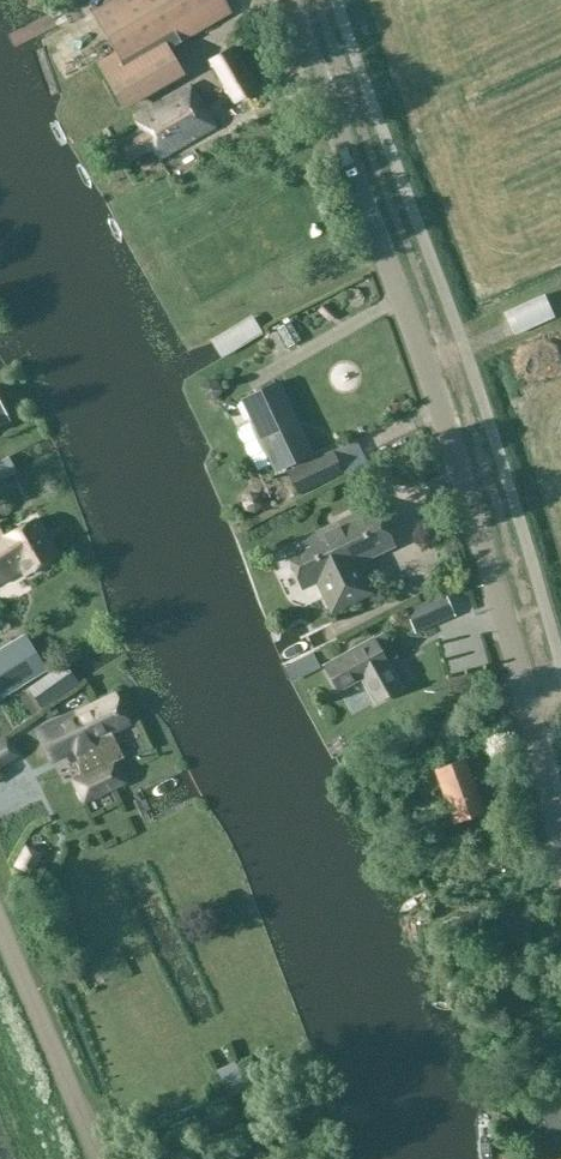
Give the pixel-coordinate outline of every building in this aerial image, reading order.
[(117,55),(97,67),(122,109),(182,74),(169,51),(232,14),(223,0),(114,0),(92,13),(117,55)] [(212,62),(236,104),(257,92),(233,50),(212,62)] [(218,110),(230,98),(215,84),(204,96),(218,110)] [(136,121),(142,132),(116,147),(127,166),(153,151),(160,161),(215,129),(191,88),(136,121)] [(505,317),(515,338),(556,320),(545,296),(538,298),(504,314),(505,317)] [(287,324),(273,328),(277,343),(291,338),(287,324)] [(313,456),(278,384),(243,401),(277,473),(313,456)] [(8,422),(0,407),(0,427),(8,422)] [(298,497),(341,478),(332,458),(289,477),(298,497)] [(409,524),(399,484),(378,490),(388,530),(409,524)] [(394,546),(376,507),(285,550),(304,590),(318,584),(332,613),(373,594),(358,563),(394,546)] [(21,571),(26,579),(59,560),(35,520),(4,538),(1,532),(0,533),(0,583),(21,571)] [(452,608),(446,594),(445,592),(405,610),(416,635),(456,618),(452,608)] [(0,654),(0,699),(47,670),(27,637),(0,654)] [(401,690),(387,665),(396,660),(391,651),(383,656),(374,640),(325,667),(339,692),(362,678),(376,704),(401,690)] [(58,668),(28,689),(44,710),(73,689),(58,668)] [(111,735),(131,725),(116,695),(58,724),(84,776),(74,781),(86,804),(125,784),(114,762),(123,758),(111,735)] [(0,746),(0,769),(20,757),(9,740),(0,746)] [(435,771),(456,825),(486,814),(465,760),(435,771)] [(15,867),(30,875),(41,856),(26,847),(15,867)] [(232,1060),(216,1064),(220,1080),(236,1076),(232,1060)]
